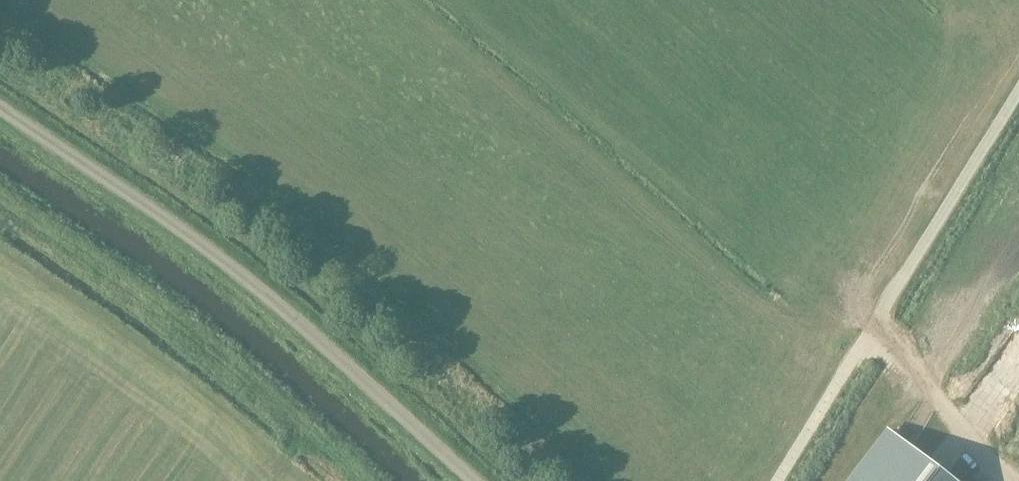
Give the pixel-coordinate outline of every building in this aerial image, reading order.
[(1005,446),(1018,454),(1018,423),(1005,446)] [(886,428),(845,480),(956,480),(886,428)]
